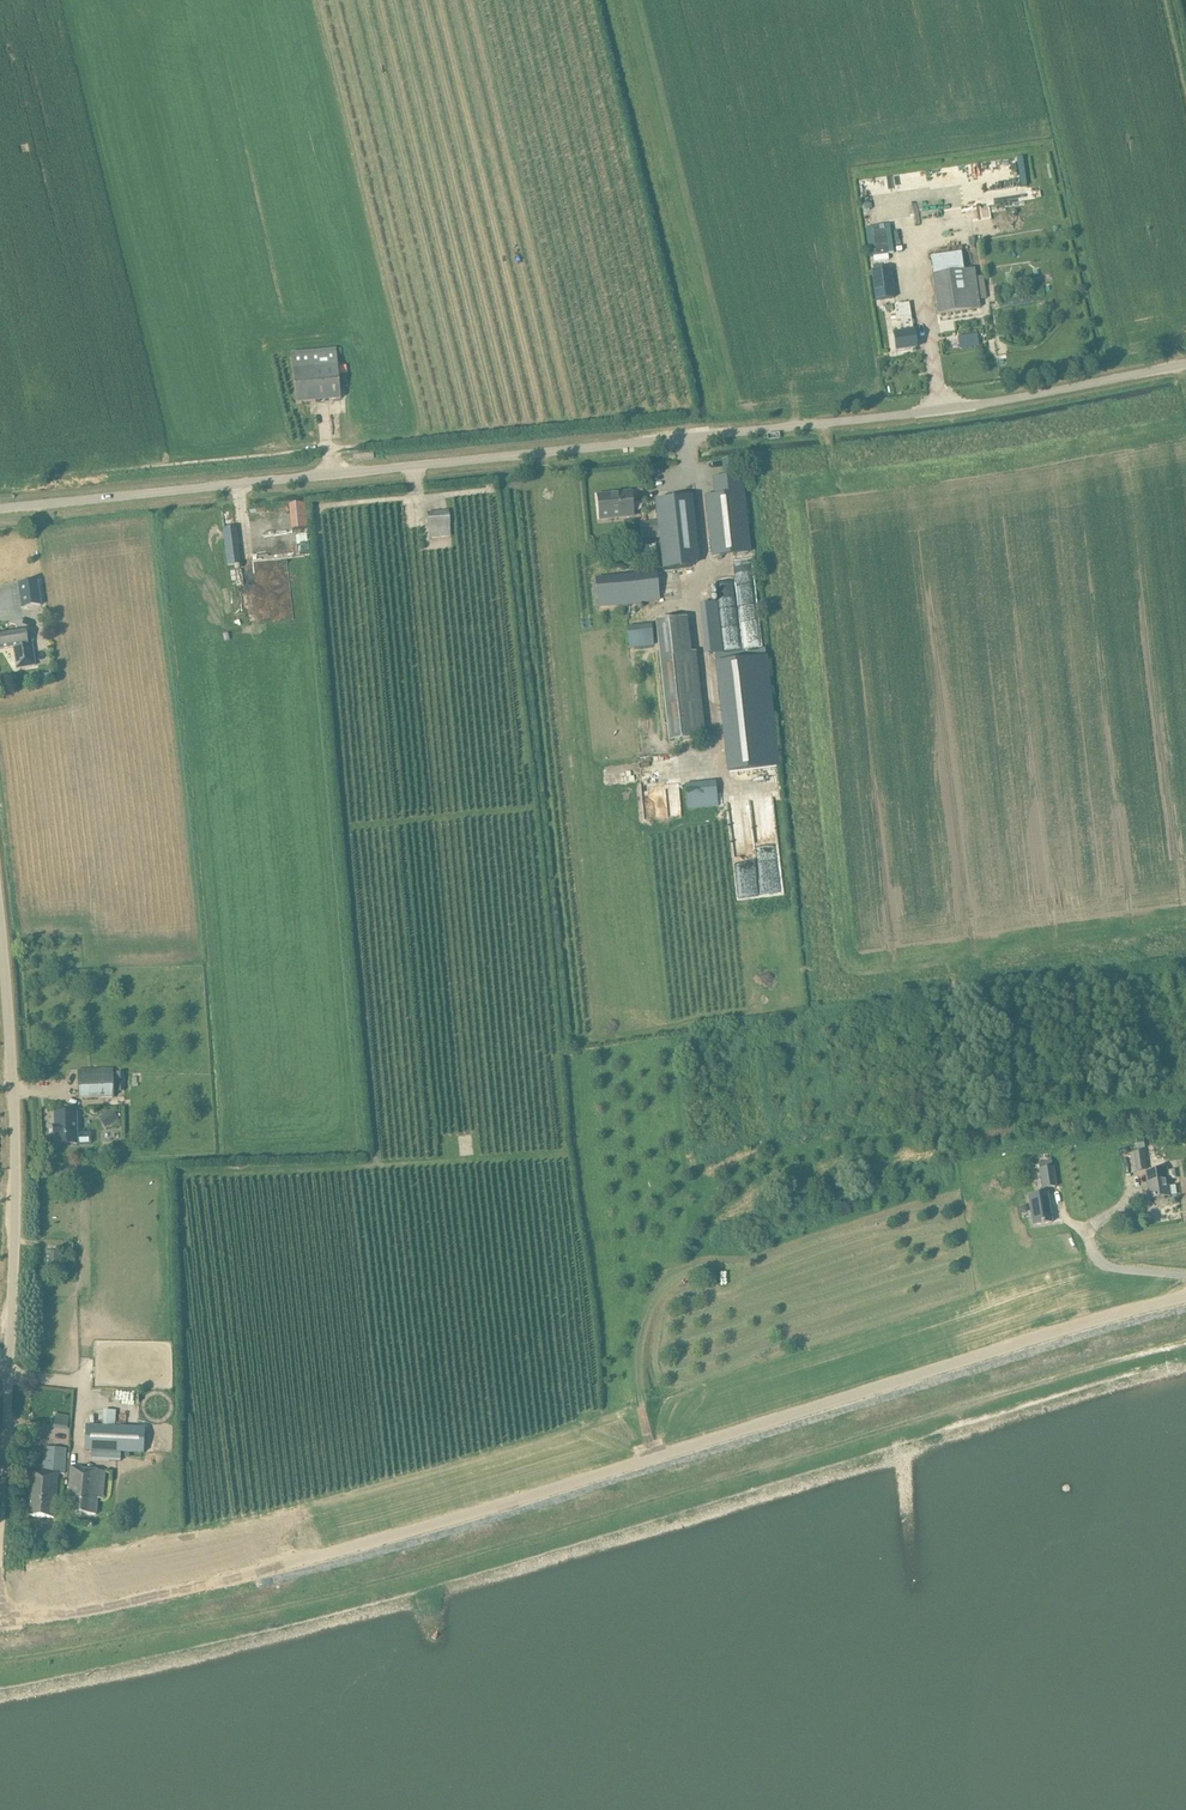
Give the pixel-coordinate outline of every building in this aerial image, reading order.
[(931,257),(934,275),(932,275),(938,315),(980,309),(974,269),(964,271),(961,253),(931,257)] [(872,271),(876,300),(895,298),(891,268),(872,271)] [(894,335),(896,351),(916,348),(914,332),(913,332),(909,303),(903,304),(903,303),(901,303),(901,304),(895,305),(897,320),(902,319),(904,333),(894,335)] [(977,335),(956,336),(957,349),(977,348),(977,335)] [(291,353),(296,404),(341,400),(336,349),(291,353)] [(600,519),(633,516),(631,492),(598,495),(600,519)] [(712,557),(748,553),(742,493),(705,497),(712,557)] [(692,499),(655,502),(657,521),(639,523),(641,540),(659,538),(662,562),(698,558),(692,499)] [(312,530),(311,503),(294,504),(295,530),(312,530)] [(428,514),(430,539),(451,537),(449,511),(428,514)] [(231,565),(240,563),(235,527),(225,528),(231,565)] [(677,599),(675,581),(664,582),(663,573),(646,575),(647,582),(612,586),(615,606),(677,599)] [(18,584),(22,609),(42,606),(38,582),(18,584)] [(717,600),(696,603),(703,653),(723,650),(722,649),(738,647),(730,589),(716,591),(717,600)] [(656,622),(669,743),(706,739),(696,653),(691,653),(687,618),(656,622)] [(626,648),(651,644),(649,629),(624,632),(626,648)] [(13,647),(17,668),(36,665),(32,644),(27,644),(25,630),(0,634),(0,649),(13,647)] [(766,655),(712,659),(721,770),(740,768),(735,713),(770,709),(766,655)] [(685,810),(716,806),(714,788),(683,791),(685,810)] [(112,1069),(79,1071),(80,1099),(113,1098),(112,1069)] [(105,1128),(119,1119),(113,1109),(99,1117),(105,1128)] [(55,1127),(52,1127),(52,1136),(55,1136),(55,1145),(92,1144),(91,1134),(77,1134),(76,1113),(54,1114),(55,1127)] [(1137,1171),(1148,1170),(1145,1151),(1134,1153),(1137,1171)] [(1042,1189),(1056,1188),(1053,1168),(1039,1170),(1042,1189)] [(1167,1169),(1147,1172),(1151,1199),(1171,1196),(1167,1169)] [(1028,1198),(1033,1226),(1052,1223),(1047,1195),(1028,1198)] [(48,1252),(47,1272),(59,1272),(60,1253),(48,1252)] [(86,1425),(85,1451),(92,1451),(92,1460),(119,1462),(120,1453),(144,1454),(146,1428),(115,1426),(116,1411),(103,1410),(102,1426),(86,1425)] [(44,1447),(42,1472),(41,1472),(40,1479),(29,1478),(26,1516),(55,1518),(59,1474),(65,1474),(67,1449),(44,1447)] [(72,1501),(71,1513),(96,1515),(99,1471),(83,1470),(83,1468),(71,1467),(68,1501),(72,1501)]
